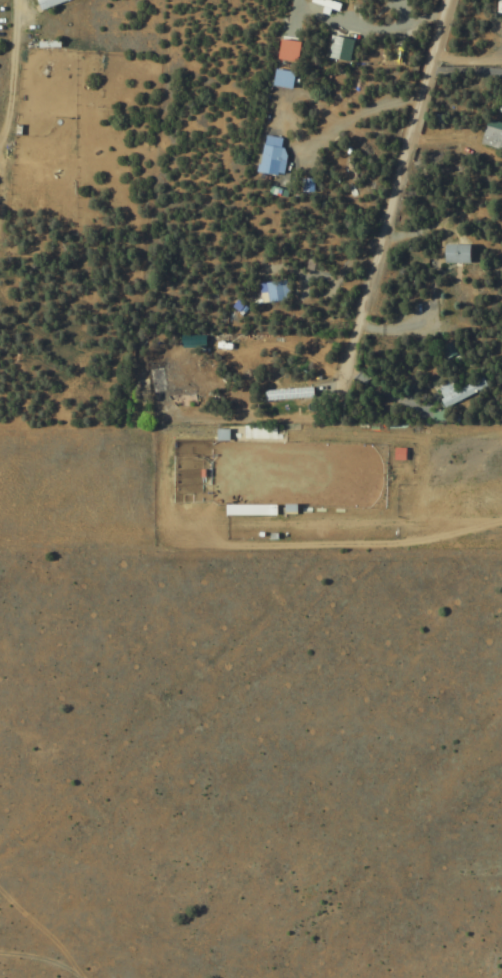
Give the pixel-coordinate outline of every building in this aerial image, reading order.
[(68,0),(37,0),(41,11),(68,0)] [(320,11),(333,16),(339,1),(336,0),(307,0),(306,3),(321,8),(320,11)] [(295,41),(275,39),(272,59),(293,62),(295,41)] [(288,89),(291,72),(271,68),(267,85),(288,89)] [(483,122),(476,145),(501,152),(501,127),(483,122)] [(255,172),(279,176),(283,148),(259,144),(255,172)] [(465,245),(435,245),(435,264),(465,264),(465,245)] [(286,302),(286,281),(256,281),(256,302),(286,302)] [(441,408),(483,387),(478,377),(452,389),(449,382),(433,389),(441,408)] [(311,388),(260,388),(260,399),(311,399),(311,388)] [(401,460),(401,449),(390,449),(390,460),(401,460)]
